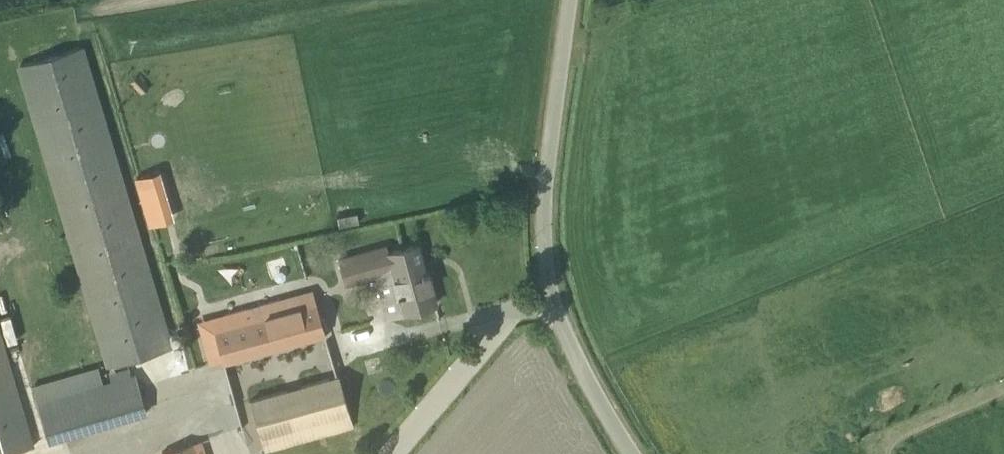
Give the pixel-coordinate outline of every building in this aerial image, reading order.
[(84,46),(16,66),(106,367),(173,347),(84,46)] [(386,253),(403,312),(436,303),(428,272),(430,271),(429,268),(425,270),(417,244),(386,253)] [(340,257),(347,284),(377,275),(370,249),(340,257)] [(214,331),(216,337),(204,340),(210,363),(223,359),(223,362),(325,334),(312,289),(224,313),(228,327),(214,331)] [(228,327),(224,313),(198,320),(204,340),(216,337),(214,331),(228,327)] [(34,446),(0,332),(0,453),(6,453),(34,446)] [(47,440),(148,416),(135,365),(104,372),(102,365),(32,382),(47,440)] [(354,426),(339,376),(232,406),(242,444),(261,439),(265,451),(354,426)] [(163,453),(196,453),(193,442),(162,451),(163,453)]
